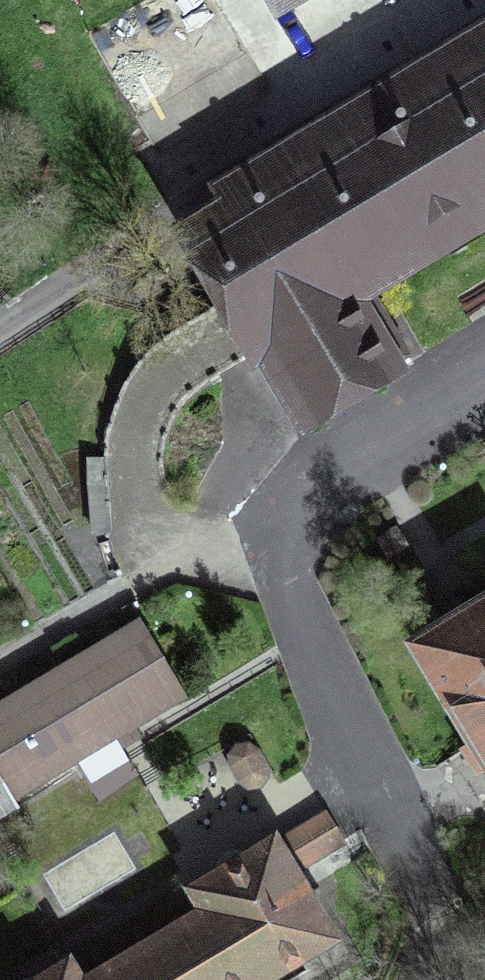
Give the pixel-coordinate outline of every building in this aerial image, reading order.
[(277,9),(292,0),(272,0),(277,9)] [(189,235),(304,429),(397,374),(354,302),(484,224),(484,59),(189,235)] [(415,648),(474,745),(465,750),(478,771),(484,767),(484,605),(415,648)] [(0,707),(0,780),(10,797),(184,694),(142,623),(0,707)] [(10,797),(0,780),(0,815),(16,806),(10,797)] [(333,939),(294,873),(344,843),(325,813),(271,843),(273,846),(197,891),(195,888),(191,890),(204,911),(89,979),(265,979),(333,939)] [(68,964),(65,965),(67,969),(50,979),(78,979),(68,964)]
